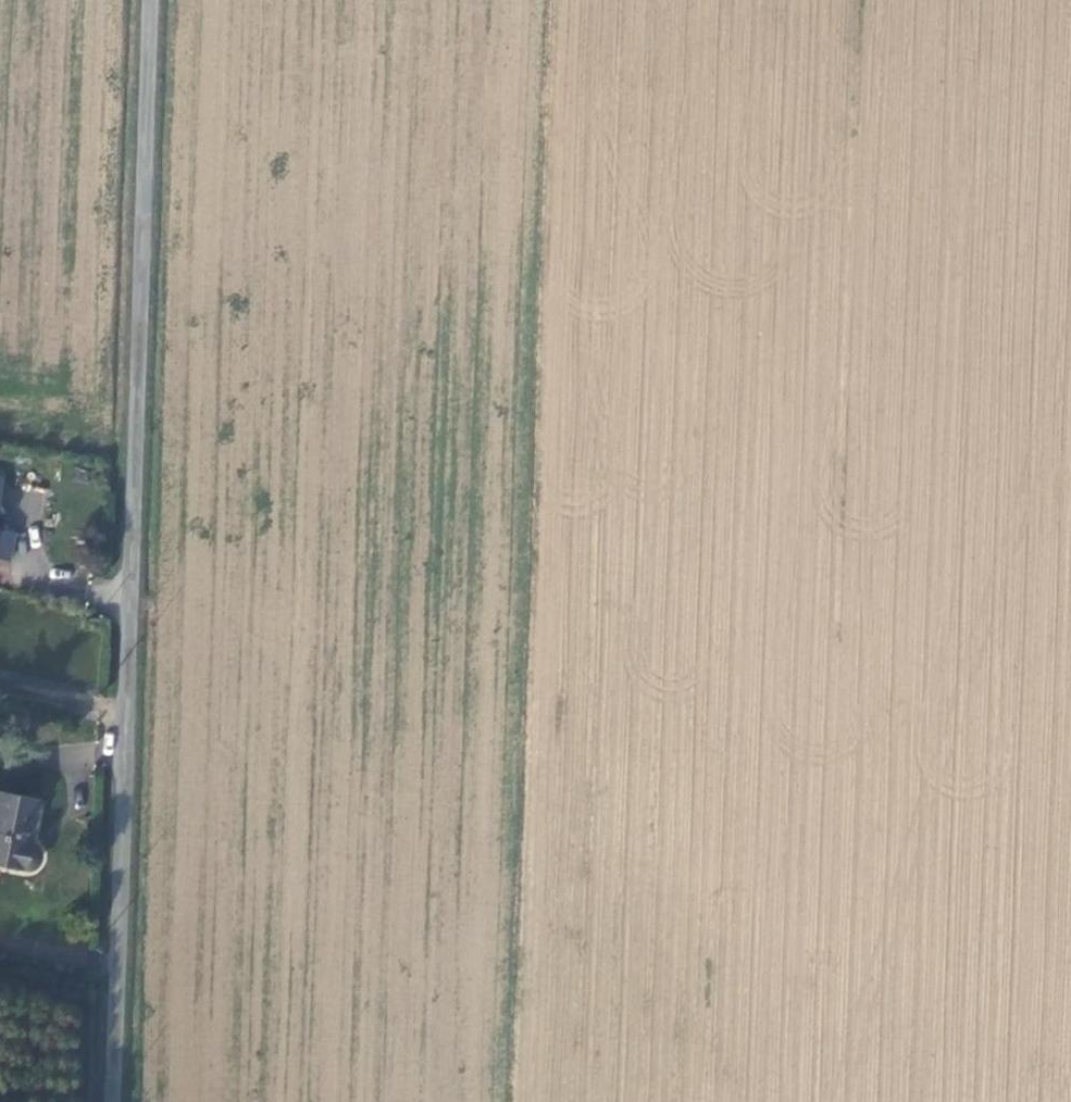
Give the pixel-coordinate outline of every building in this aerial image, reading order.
[(8,562),(16,534),(0,529),(0,561),(8,562)] [(0,793),(0,872),(32,878),(40,875),(46,869),(48,861),(45,853),(38,848),(46,801),(0,793)]
